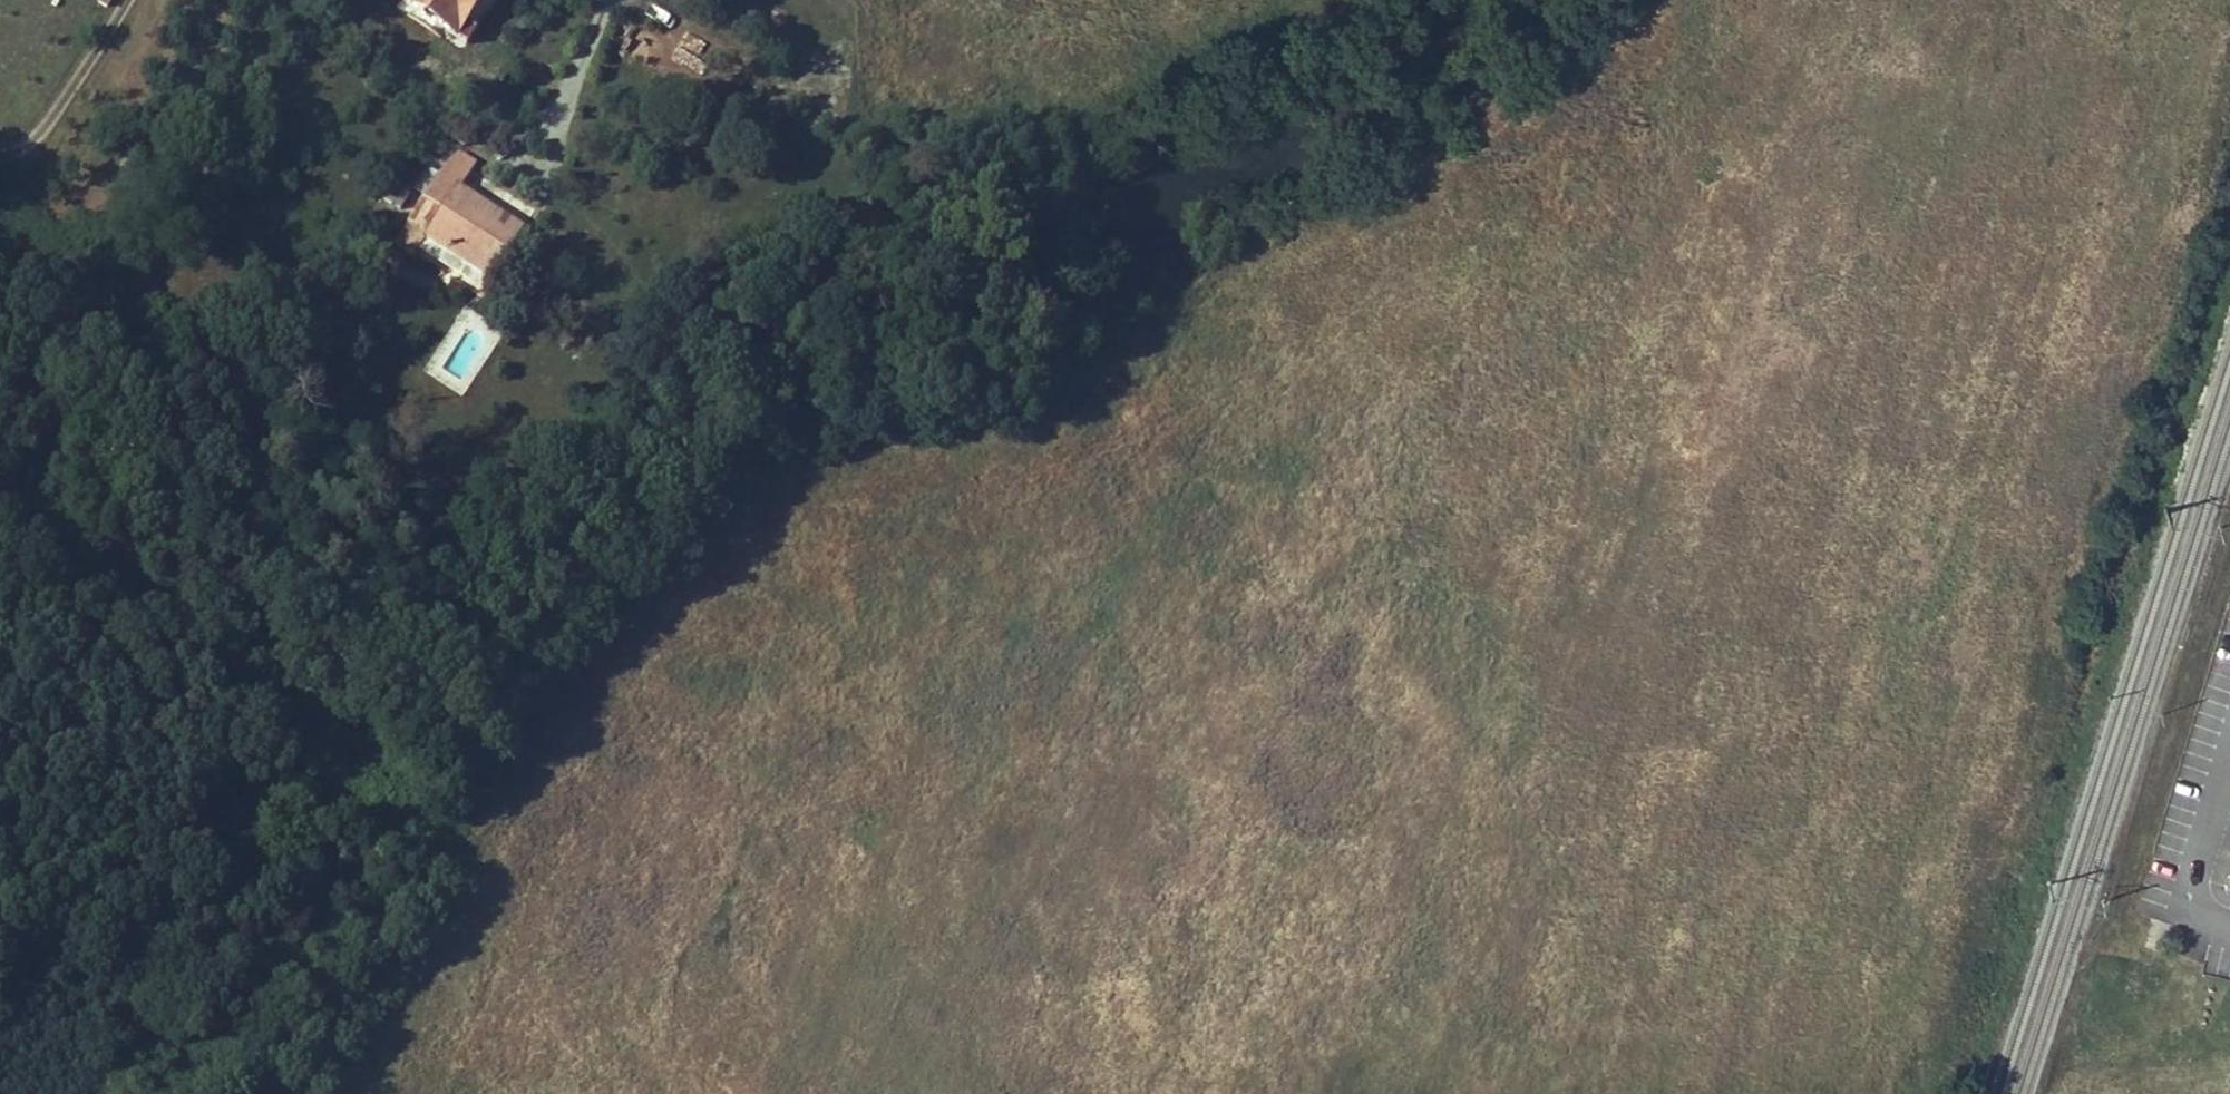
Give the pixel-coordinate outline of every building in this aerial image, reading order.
[(469,44),(478,31),(467,23),(482,0),(404,0),(469,44)] [(452,136),(465,145),(472,133),(460,125),(452,136)] [(438,179),(408,225),(490,278),(522,230),(461,190),(477,165),(460,154),(438,179)] [(402,182),(388,172),(375,193),(390,202),(402,182)] [(2220,886),(2229,889),(2229,854),(2220,886)]
